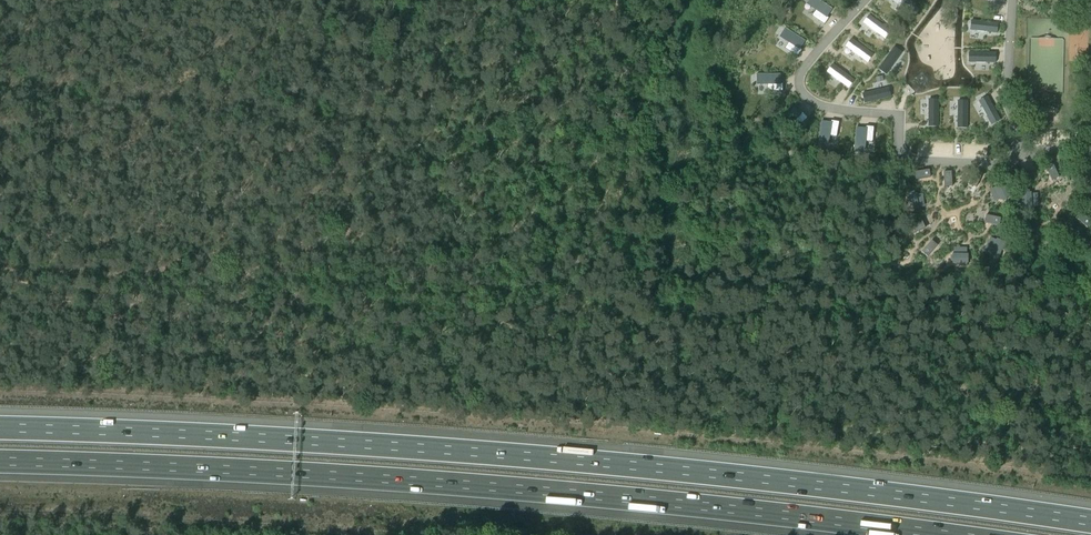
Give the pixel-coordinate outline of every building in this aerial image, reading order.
[(806,5),(815,11),(811,16),(824,25),(828,18),(827,17),(832,9),(819,0),(809,0),(806,5)] [(908,14),(914,6),(907,0),(890,0),(908,14)] [(869,16),(863,23),(884,39),(890,31),(869,16)] [(970,21),(969,31),(997,34),(998,24),(970,21)] [(785,28),(779,37),(788,43),(784,49),(797,57),(801,50),(800,49),(805,42),(785,28)] [(851,39),(846,47),(867,63),(873,55),(851,39)] [(893,47),(878,69),(886,75),(901,53),(893,47)] [(968,53),(968,63),(996,63),(996,53),(968,53)] [(833,65),(827,73),(848,89),(854,81),(833,65)] [(756,75),(756,86),(767,86),(767,92),(782,92),(782,84),(781,84),(781,75),(756,75)] [(888,88),(862,94),(864,104),(890,98),(888,88)] [(987,97),(979,102),(991,125),(1000,121),(987,97)] [(928,100),(928,127),(937,127),(938,100),(928,100)] [(957,102),(957,128),(967,128),(967,102),(957,102)] [(794,107),(777,125),(785,133),(792,125),(797,129),(807,118),(802,113),(800,114),(794,107)] [(821,122),(817,146),(828,147),(830,137),(836,138),(839,123),(831,121),(830,123),(821,122)] [(856,128),(854,152),(865,153),(866,142),(872,143),(874,128),(865,127),(865,129),(856,128)] [(1052,164),(1045,167),(1052,181),(1059,178),(1052,164)] [(929,170),(914,172),(915,180),(930,178),(929,170)] [(975,171),(969,185),(976,188),(982,174),(975,171)] [(951,172),(943,172),(944,188),(952,187),(951,172)] [(1004,184),(995,188),(1000,201),(1000,203),(1009,199),(1004,184)] [(916,194),(906,195),(908,211),(918,210),(917,208),(916,195),(916,194)] [(1031,194),(1021,195),(1021,210),(1031,210),(1031,208),(1031,195),(1031,194)] [(1075,218),(1087,228),(1090,223),(1090,222),(1080,212),(1075,218)] [(985,216),(984,223),(999,226),(1000,219),(985,216)] [(922,221),(908,228),(911,235),(925,228),(922,221)] [(1066,228),(1062,234),(1073,243),(1078,238),(1072,233),(1075,230),(1070,226),(1067,229),(1066,228)] [(1031,232),(1021,244),(1027,249),(1037,237),(1031,232)] [(991,252),(990,254),(999,258),(1005,244),(996,240),(991,252)] [(931,241),(921,252),(927,257),(937,246),(931,241)] [(952,255),(952,265),(968,265),(968,255),(966,255),(953,255),(952,255)]
